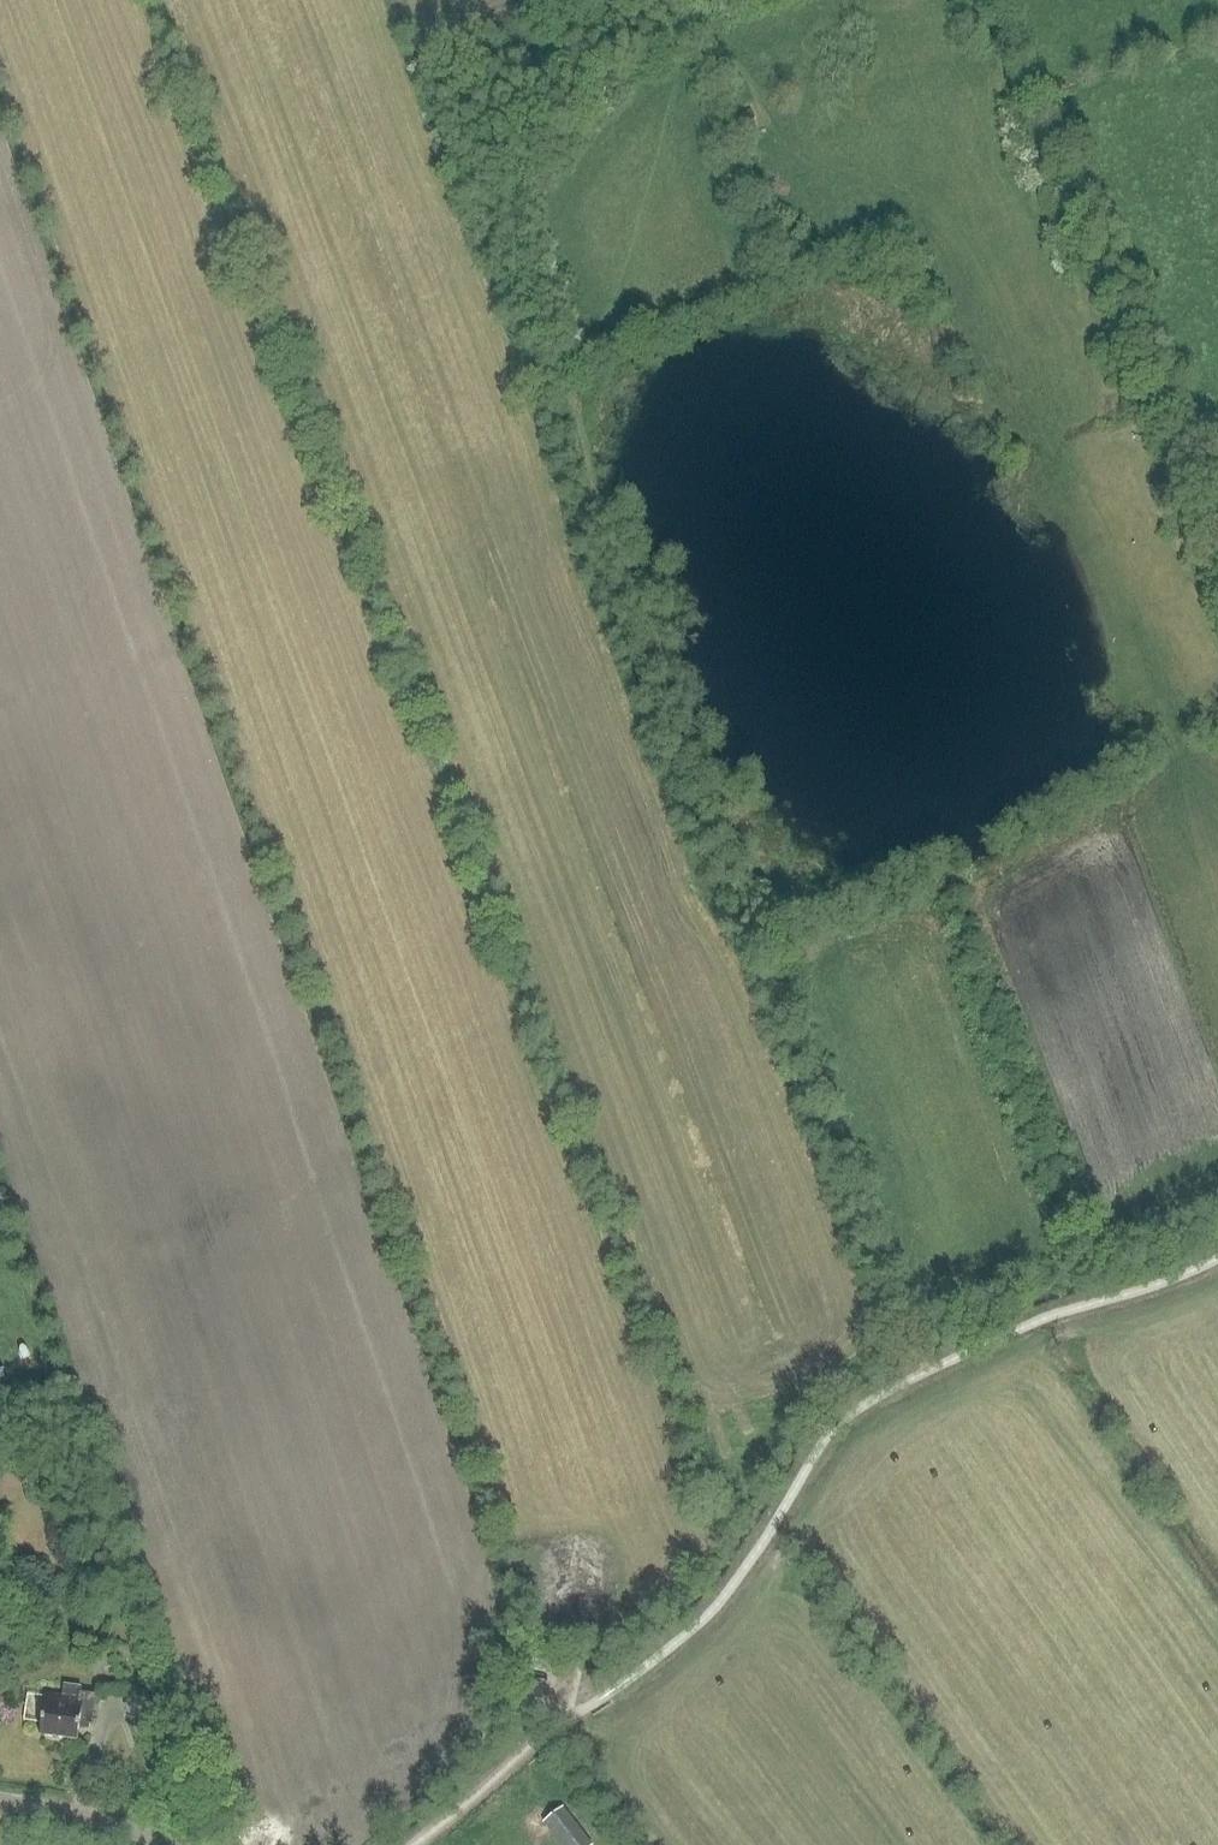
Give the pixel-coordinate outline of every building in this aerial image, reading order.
[(77,1741),(80,1722),(91,1724),(95,1696),(79,1694),(80,1687),(63,1686),(61,1698),(45,1695),(39,1735),(77,1741)] [(543,1823),(560,1844),(593,1844),(564,1807),(543,1823)]
